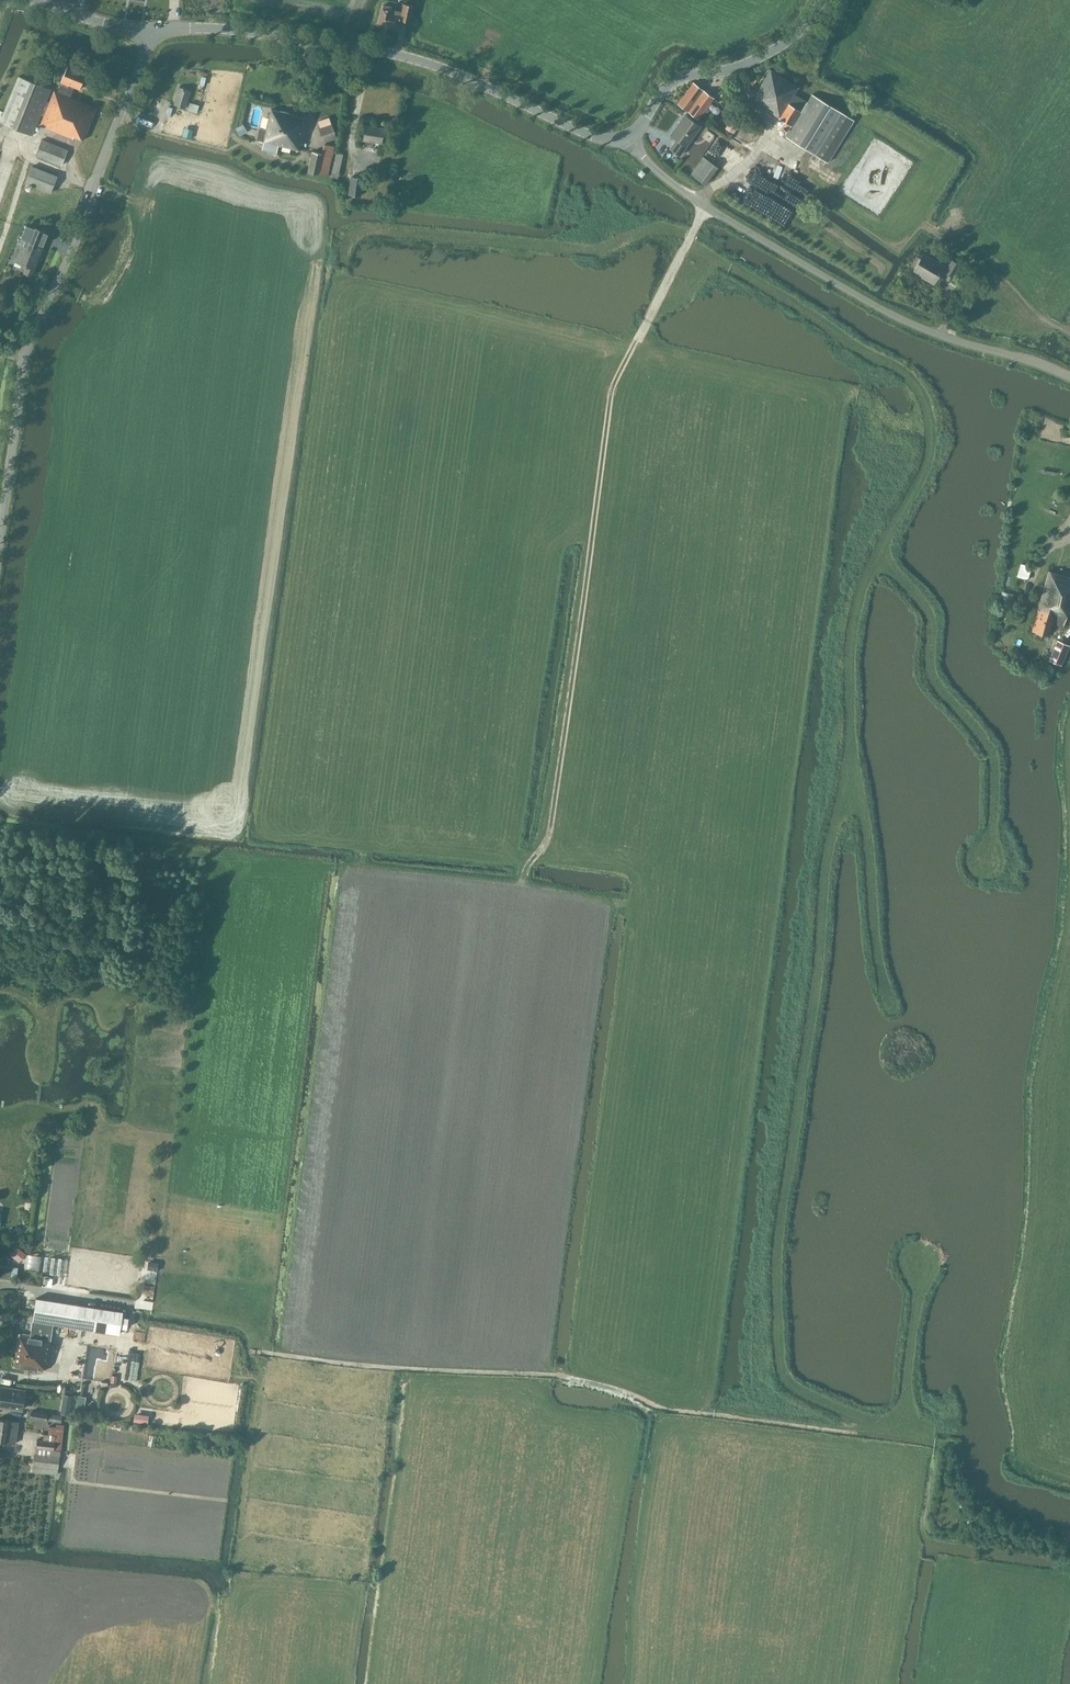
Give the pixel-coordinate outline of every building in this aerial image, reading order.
[(410,22),(414,6),(404,4),(402,12),(391,9),(392,7),(383,5),(379,24),(399,28),(400,20),(410,22)] [(41,115),(44,116),(40,126),(69,137),(70,135),(84,141),(97,108),(70,97),(73,88),(80,90),(86,74),(68,66),(61,83),(62,83),(58,92),(54,91),(49,103),(46,102),(51,90),(19,77),(0,123),(32,136),(41,115)] [(759,93),(753,102),(785,121),(781,126),(788,131),(791,125),(793,126),(786,137),(826,162),(852,119),(843,113),(813,94),(807,103),(794,95),(798,87),(770,70),(756,92),(759,93)] [(715,98),(711,95),(693,82),(678,103),(699,119),(703,114),(705,115),(709,110),(707,108),(715,98)] [(191,91),(180,88),(175,104),(185,108),(191,91)] [(192,95),(189,103),(199,106),(201,98),(192,95)] [(259,128),(257,139),(265,141),(263,149),(278,152),(280,145),(299,149),(306,118),(297,116),(298,115),(272,109),(268,130),(259,128)] [(680,155),(701,125),(685,114),(670,134),(677,139),(670,148),(680,155)] [(727,123),(735,128),(741,121),(732,115),(727,123)] [(243,124),(236,128),(240,136),(248,132),(243,124)] [(385,128),(366,124),(362,146),(372,148),(373,142),(382,144),(385,128)] [(709,147),(723,158),(726,154),(730,158),(740,146),(711,124),(704,132),(714,140),(709,147)] [(332,125),(319,129),(324,142),(336,138),(332,125)] [(68,150),(42,140),(36,156),(62,165),(68,150)] [(313,152),(308,172),(328,176),(332,156),(335,147),(323,144),(321,154),(313,152)] [(336,153),(331,177),(338,178),(343,155),(336,153)] [(718,166),(704,156),(691,174),(705,184),(718,166)] [(58,175),(33,166),(26,184),(51,194),(58,175)] [(768,192),(777,182),(767,172),(758,182),(768,192)] [(351,176),(348,194),(361,196),(363,178),(351,176)] [(46,232),(33,226),(32,227),(27,225),(22,238),(25,239),(16,261),(26,265),(24,272),(32,276),(38,260),(36,259),(42,245),(41,245),(46,232)] [(934,283),(941,270),(953,277),(960,265),(951,259),(947,267),(944,266),(945,265),(924,252),(914,270),(922,275),(922,277),(934,283)] [(1061,454),(1062,450),(1046,446),(1045,450),(1061,454)] [(1060,472),(1060,463),(1041,463),(1041,471),(1060,472)] [(1031,574),(1035,560),(1023,557),(1019,571),(1031,574)] [(1049,571),(1033,630),(1050,635),(1053,623),(1065,627),(1069,610),(1069,577),(1049,571)] [(1015,594),(1003,591),(999,608),(1011,611),(1015,594)] [(1057,640),(1049,659),(1062,665),(1069,645),(1057,640)] [(20,1249),(13,1258),(19,1263),(26,1255),(20,1249)] [(41,1270),(43,1256),(27,1255),(26,1268),(41,1270)] [(66,1259),(45,1257),(43,1273),(64,1275),(66,1259)] [(68,1260),(67,1269),(77,1270),(78,1261),(68,1260)] [(37,1299),(34,1321),(54,1324),(68,1326),(76,1328),(80,1306),(37,1299)] [(120,1334),(123,1312),(80,1306),(76,1328),(120,1334)] [(20,1333),(15,1366),(45,1371),(46,1363),(49,1364),(52,1341),(51,1341),(54,1324),(34,1321),(32,1335),(20,1333)] [(74,1357),(72,1363),(83,1366),(84,1360),(74,1357)] [(119,1377),(120,1368),(113,1367),(112,1376),(119,1377)] [(25,1392),(3,1388),(0,1408),(22,1411),(25,1392)] [(79,1389),(79,1405),(87,1406),(88,1389),(79,1389)] [(62,1405),(71,1407),(72,1396),(64,1394),(62,1405)] [(137,1406),(135,1414),(150,1417),(152,1409),(137,1406)] [(46,1412),(32,1410),(31,1417),(45,1419),(46,1412)] [(63,1415),(49,1413),(47,1420),(62,1423),(63,1415)] [(15,1444),(19,1422),(0,1419),(0,1442),(15,1444)] [(37,1439),(33,1472),(57,1475),(60,1457),(61,1457),(65,1426),(57,1425),(56,1427),(49,1426),(48,1434),(44,1433),(43,1440),(37,1439)]
